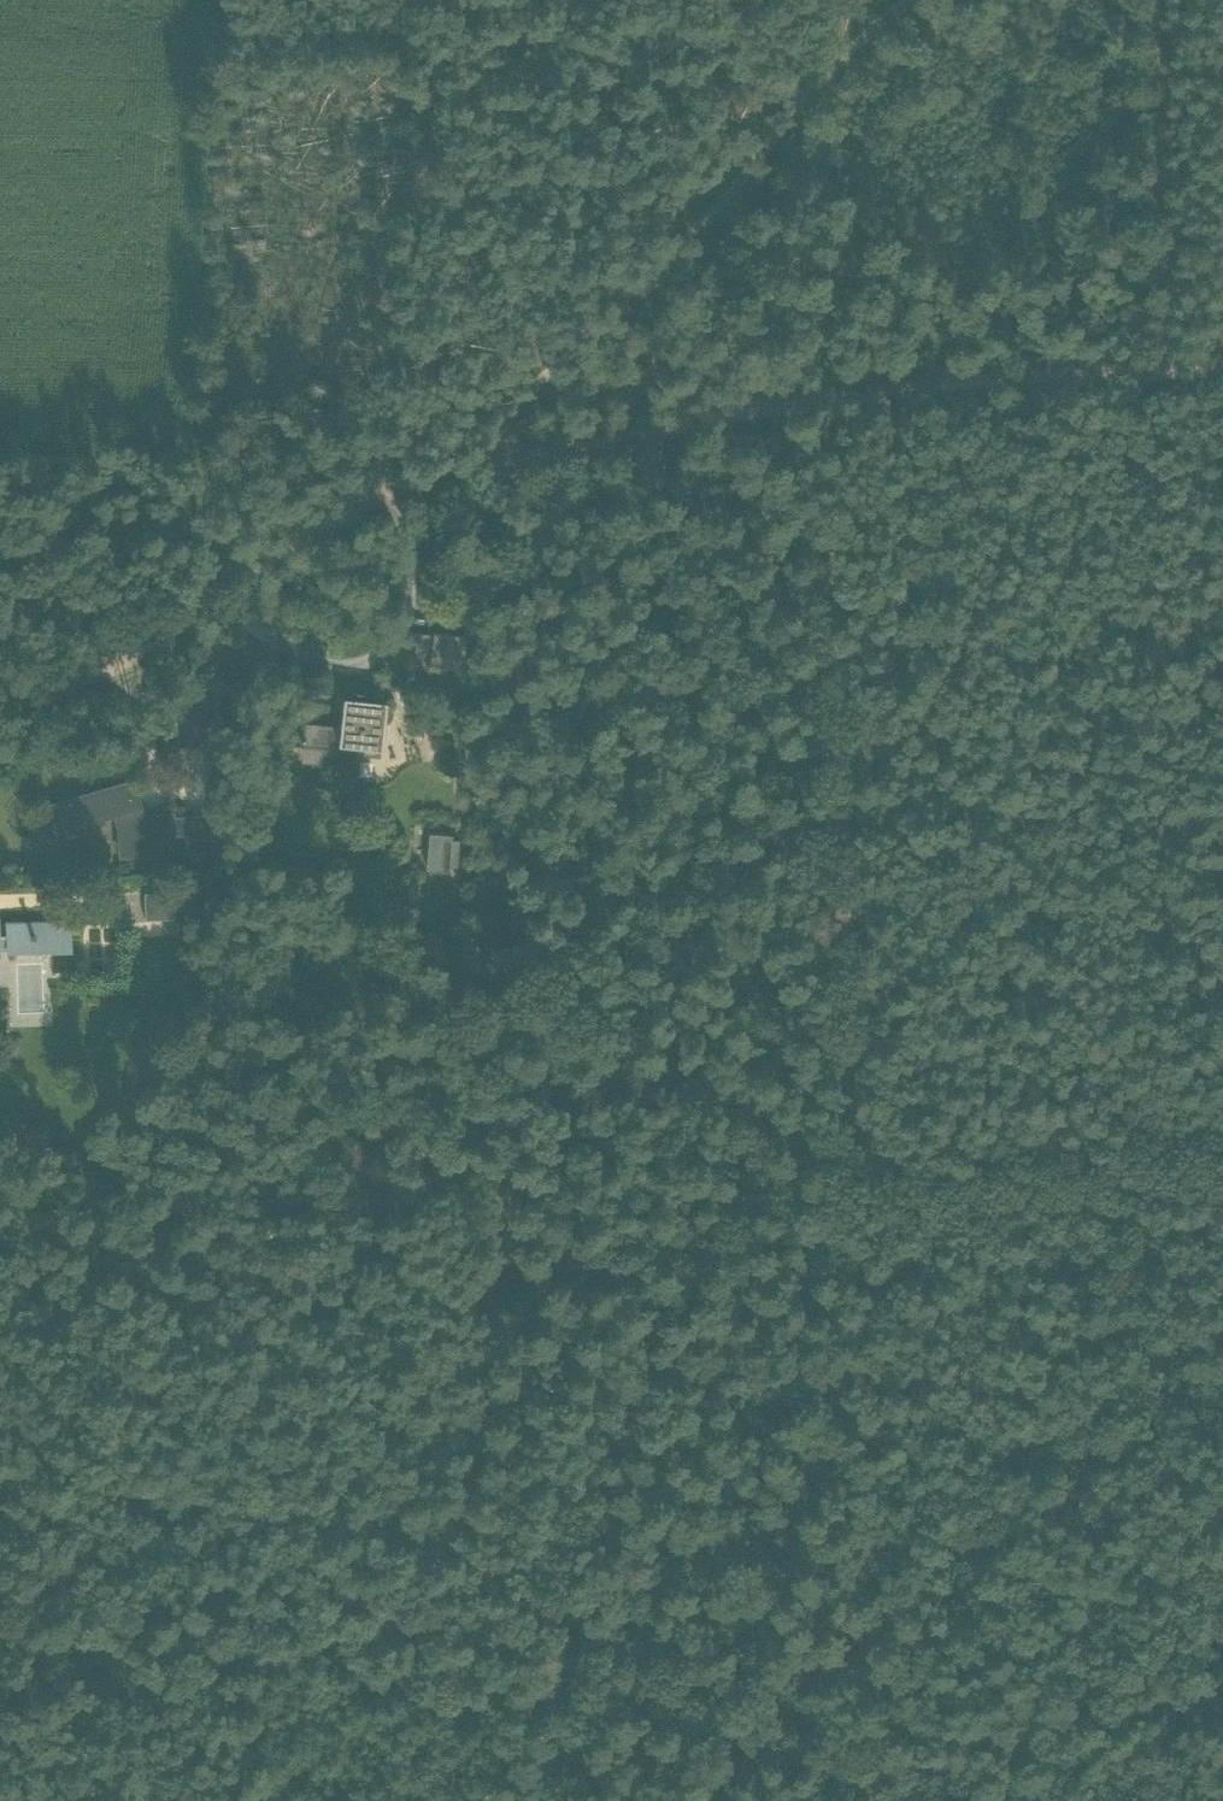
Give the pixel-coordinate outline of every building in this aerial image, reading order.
[(406,667),(458,674),(463,635),(411,629),(406,667)] [(301,761),(342,766),(344,747),(379,750),(384,704),(348,700),(345,728),(305,724),(301,761)] [(214,735),(205,711),(171,722),(180,747),(214,735)] [(136,809),(141,807),(133,782),(51,806),(58,831),(112,816),(116,828),(118,858),(215,852),(215,816),(176,819),(176,817),(173,817),(173,814),(149,816),(149,827),(141,828),(136,809)] [(429,835),(426,872),(447,873),(450,837),(429,835)] [(144,894),(145,920),(174,919),(173,893),(144,894)] [(176,935),(203,935),(203,920),(176,920),(176,935)] [(3,956),(3,953),(74,951),(73,924),(12,925),(12,938),(2,938),(2,921),(0,921),(0,956),(3,956)]
